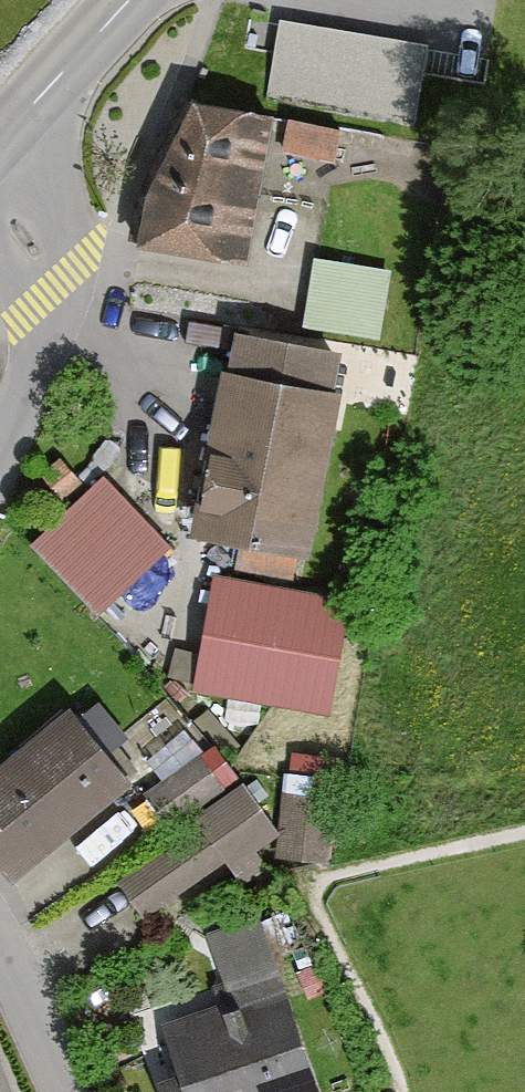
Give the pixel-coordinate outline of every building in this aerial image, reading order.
[(265,90),(419,107),(429,27),(274,10),(265,90)] [(243,264),(272,117),(192,102),(138,245),(243,264)] [(302,313),(378,326),(390,258),(314,245),(302,313)] [(336,353),(235,332),(188,539),(306,565),(336,353)] [(96,480),(18,547),(79,618),(163,555),(96,480)] [(349,599),(208,580),(190,695),(332,712),(349,599)] [(0,765),(0,878),(126,774),(70,707),(0,765)] [(164,807),(237,766),(217,732),(145,772),(164,807)] [(143,909),(276,830),(240,769),(179,805),(189,821),(116,864),(143,909)] [(321,850),(325,789),(279,786),(275,847),(321,850)] [(243,915),(187,934),(207,989),(127,1018),(153,1091),(305,1091),(306,1091),(243,915)]
